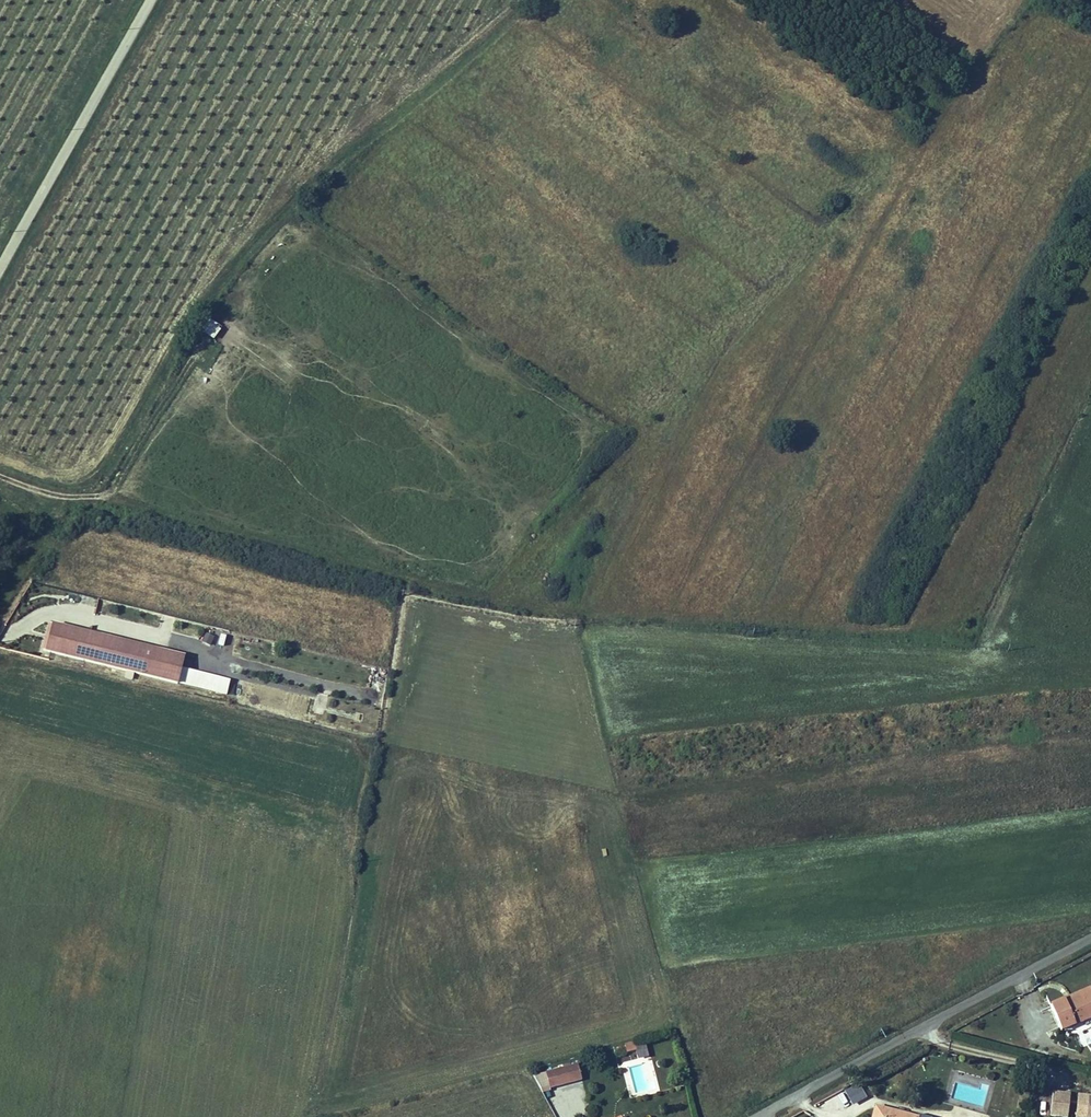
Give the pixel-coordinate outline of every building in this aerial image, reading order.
[(186,659),(55,625),(48,652),(179,686),(186,659)] [(1058,997),(1069,1022),(1090,1012),(1090,983),(1058,997)] [(645,1043),(625,1045),(627,1058),(646,1056),(645,1043)] [(581,1084),(577,1069),(545,1077),(549,1092),(581,1084)] [(859,1083),(844,1088),(849,1104),(864,1099),(859,1083)] [(1069,1090),(1051,1089),(1050,1112),(1068,1113),(1069,1090)] [(1078,1090),(1077,1114),(1087,1114),(1090,1115),(1090,1095),(1089,1094),(1089,1091),(1078,1090)] [(873,1116),(914,1116),(875,1108),(873,1116)]
